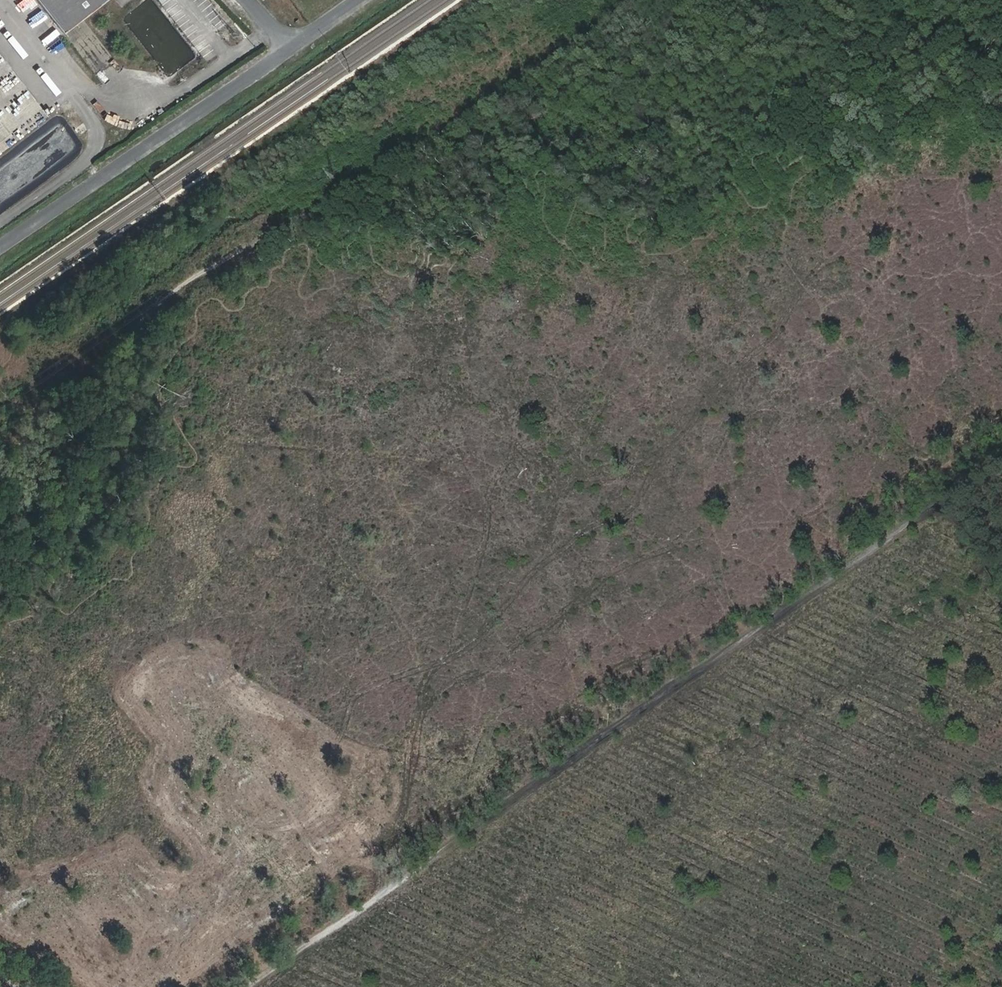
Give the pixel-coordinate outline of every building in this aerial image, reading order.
[(67,33),(110,0),(41,0),(67,33)]
